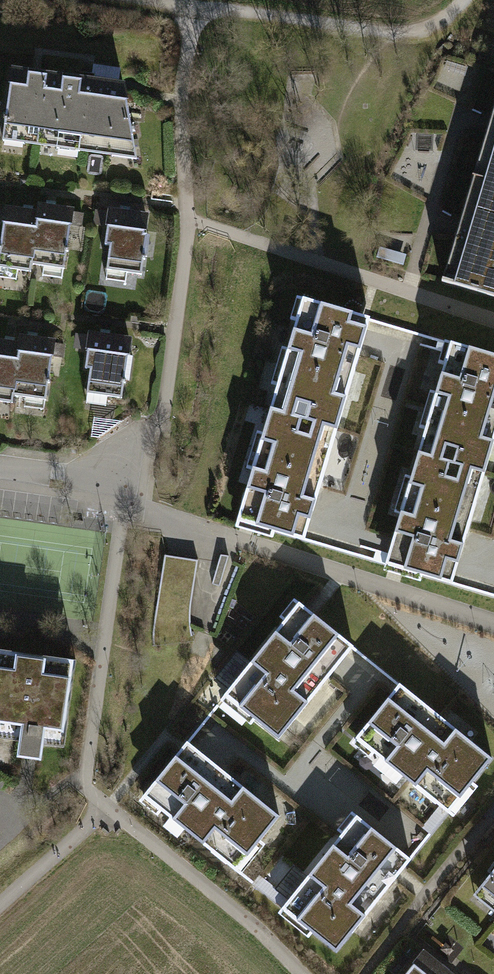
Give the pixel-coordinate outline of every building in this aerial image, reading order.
[(2,140),(138,158),(126,86),(12,70),(2,140)] [(445,282),(493,297),(493,120),(445,282)] [(66,269),(75,205),(37,200),(36,208),(5,204),(0,242),(0,268),(32,272),(33,265),(66,269)] [(144,274),(151,211),(109,206),(104,246),(112,247),(109,271),(144,274)] [(367,319),(300,299),(234,521),(301,541),(367,319)] [(125,398),(133,336),(90,330),(87,349),(90,350),(87,370),(92,371),(89,393),(125,398)] [(20,333),(19,340),(0,338),(0,402),(15,404),(16,396),(48,400),(56,337),(20,333)] [(381,566),(447,586),(493,427),(493,359),(447,346),(381,566)] [(194,631),(197,556),(163,555),(160,630),(194,631)] [(349,648),(298,607),(226,696),(277,737),(349,648)] [(0,646),(0,736),(19,739),(17,752),(42,755),(44,740),(66,743),(77,655),(0,646)] [(490,760),(400,687),(356,741),(447,813),(490,760)] [(277,815),(189,745),(145,799),(233,870),(277,815)] [(413,860),(360,817),(345,836),(285,909),(338,952),(398,878),(413,860)] [(473,890),(493,907),(493,865),(473,890)] [(417,944),(392,973),(453,973),(417,944)]
